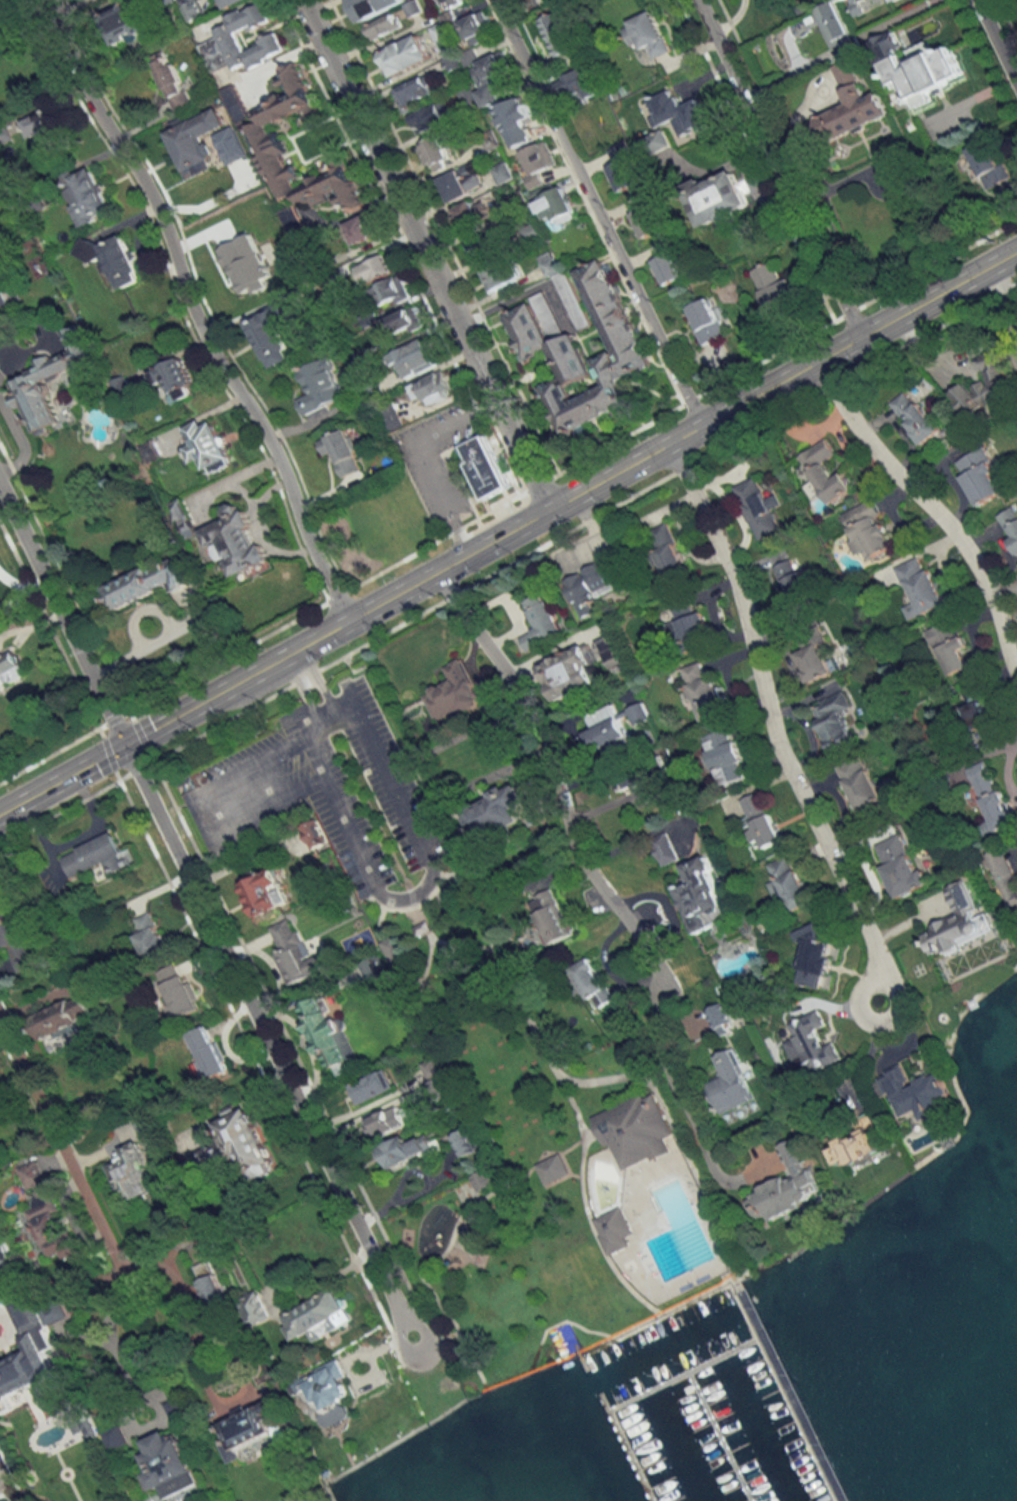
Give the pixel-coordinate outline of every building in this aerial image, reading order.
[(188,23),(204,16),(197,0),(178,0),(188,23)] [(225,9),(247,0),(222,0),(225,9)] [(358,22),(405,3),(404,0),(349,0),(358,22)] [(462,0),(439,0),(443,11),(463,2),(462,0)] [(830,48),(854,37),(839,2),(845,0),(838,0),(814,10),(830,48)] [(854,16),(884,3),(883,0),(847,0),(854,16)] [(105,15),(117,43),(148,29),(135,1),(105,15)] [(271,21),(263,2),(226,17),(230,25),(217,30),(219,37),(201,44),(212,72),(232,64),(234,70),(250,64),(252,68),(287,53),(279,34),(244,49),(239,34),(271,21)] [(576,48),(565,24),(571,21),(565,8),(539,20),(555,57),(576,48)] [(487,39),(482,31),(491,25),(482,10),(460,23),(474,46),(487,39)] [(652,60),(672,50),(653,11),(622,25),(632,46),(643,41),(652,60)] [(401,27),(393,13),(366,26),(373,41),(401,27)] [(443,56),(455,51),(442,23),(430,28),(443,56)] [(869,42),(891,86),(901,81),(916,109),(932,100),(928,93),(965,75),(950,44),(933,53),(928,42),(906,53),(894,29),(869,42)] [(431,59),(419,34),(381,52),(392,77),(431,59)] [(444,60),(448,72),(478,61),(474,49),(444,60)] [(485,107),(502,101),(496,86),(507,82),(504,73),(511,71),(504,53),(469,66),(485,107)] [(154,63),(174,111),(191,105),(171,56),(154,63)] [(891,117),(882,92),(866,98),(851,58),(833,66),(848,105),(821,115),(831,139),(891,117)] [(297,185),(300,175),(298,169),(286,165),(284,160),(287,150),(281,135),(271,132),(268,125),(302,111),(309,113),(318,110),(299,62),(280,70),(289,93),(256,106),(263,121),(250,126),(281,203),(300,195),(304,205),(310,206),(340,194),(347,212),(364,205),(348,165),(297,185)] [(587,68),(557,79),(566,103),(596,91),(587,68)] [(404,111),(439,93),(429,72),(393,91),(404,111)] [(222,91),(238,124),(250,119),(234,85),(222,91)] [(467,103),(475,99),(469,89),(461,93),(467,103)] [(650,99),(656,115),(651,117),(655,128),(673,121),(678,135),(710,123),(700,98),(681,105),(675,89),(650,99)] [(515,128),(535,118),(525,96),(505,106),(515,128)] [(410,117),(418,133),(452,117),(444,100),(410,117)] [(167,132),(187,179),(212,169),(208,161),(216,157),(207,135),(228,126),(220,107),(175,126),(176,128),(167,132)] [(41,134),(49,147),(63,138),(46,110),(23,125),(32,139),(41,134)] [(674,146),(666,129),(640,140),(648,157),(674,146)] [(432,173),(453,163),(439,135),(418,146),(432,173)] [(1009,179),(991,139),(968,149),(986,189),(1009,179)] [(533,175),(525,178),(530,189),(544,183),(539,173),(558,164),(548,141),(523,152),(533,175)] [(608,168),(620,192),(638,183),(626,159),(608,168)] [(499,185),(514,178),(506,161),(491,168),(499,185)] [(439,178),(450,202),(484,187),(474,163),(439,178)] [(112,212),(91,165),(65,177),(78,205),(73,208),(82,226),(112,212)] [(691,188),(708,228),(753,209),(736,169),(691,188)] [(555,216),(559,225),(579,215),(564,187),(537,200),(547,220),(555,216)] [(476,203),(476,204),(456,207),(459,225),(490,220),(487,201),(476,203)] [(282,212),(297,246),(310,241),(294,206),(282,212)] [(633,212),(641,238),(659,232),(651,207),(633,212)] [(346,224),(355,244),(377,235),(368,215),(346,224)] [(541,235),(534,223),(523,229),(530,241),(541,235)] [(473,259),(500,248),(493,232),(466,243),(473,259)] [(99,245),(96,238),(80,244),(89,266),(105,259),(117,290),(143,280),(125,235),(99,245)] [(666,286),(684,277),(666,239),(654,245),(660,257),(653,260),(666,286)] [(540,256),(545,276),(560,273),(555,252),(540,256)] [(394,272),(385,254),(355,269),(363,286),(394,272)] [(561,434),(627,409),(626,399),(621,387),(620,377),(649,366),(607,257),(578,268),(611,353),(594,360),(604,385),(604,387),(573,399),(568,386),(592,376),(575,333),(552,342),(549,343),(548,332),(560,331),(546,295),(506,311),(524,358),(549,348),(561,378),(542,386),(561,434)] [(790,278),(780,281),(772,262),(752,270),(767,308),(798,296),(790,278)] [(484,272),(492,292),(515,282),(507,263),(484,272)] [(554,278),(577,328),(588,323),(564,273),(554,278)] [(370,289),(380,310),(410,297),(400,276),(370,289)] [(0,277),(0,310),(13,305),(0,277)] [(728,334),(711,297),(687,308),(704,345),(728,334)] [(294,359),(280,328),(300,319),(292,301),(248,320),(269,370),(294,359)] [(423,327),(416,307),(383,320),(390,339),(423,327)] [(94,358),(80,324),(62,332),(69,349),(31,366),(34,374),(12,384),(36,438),(63,426),(42,380),(94,358)] [(392,354),(404,380),(437,365),(425,339),(392,354)] [(967,385),(955,389),(962,411),(1013,395),(998,350),(979,357),(987,381),(968,387),(967,385)] [(178,352),(148,367),(158,387),(167,383),(175,399),(196,389),(178,352)] [(308,394),(297,398),(305,415),(348,397),(331,356),(297,370),(308,394)] [(431,404),(455,391),(443,369),(412,387),(421,402),(428,398),(431,404)] [(940,433),(910,389),(890,402),(921,446),(940,433)] [(379,412),(392,431),(404,423),(392,404),(379,412)] [(214,416),(187,427),(194,444),(187,447),(194,465),(204,461),(209,473),(233,464),(214,416)] [(318,440),(325,456),(334,453),(343,477),(363,469),(348,428),(318,440)] [(461,446),(484,500),(511,489),(488,435),(461,446)] [(800,455),(829,505),(854,490),(844,472),(834,478),(825,462),(837,454),(828,438),(800,455)] [(1006,492),(983,447),(954,462),(977,506),(1006,492)] [(735,486),(756,538),(780,528),(759,476),(735,486)] [(167,506),(184,540),(200,533),(182,498),(167,506)] [(843,513),(853,535),(848,538),(856,556),(870,549),(874,558),(895,548),(873,499),(843,513)] [(232,578),(268,562),(245,510),(240,512),(236,502),(224,508),(229,518),(202,530),(210,548),(217,545),(232,578)] [(1015,506),(997,516),(1016,554),(1016,510),(1015,506)] [(669,581),(689,573),(670,523),(650,531),(669,581)] [(168,588),(170,591),(193,581),(181,553),(103,586),(113,611),(168,588)] [(774,567),(791,602),(813,591),(796,556),(774,567)] [(581,619),(597,613),(593,602),(601,600),(598,593),(621,584),(611,559),(565,577),(581,619)] [(948,603),(930,566),(920,571),(914,559),(896,568),(912,602),(903,606),(910,621),(948,603)] [(526,602),(538,627),(520,636),(527,651),(565,633),(545,593),(526,602)] [(711,640),(705,612),(695,614),(691,594),(671,598),(677,621),(668,623),(674,649),(711,640)] [(927,631),(950,676),(969,666),(960,650),(967,646),(952,618),(927,631)] [(597,641),(605,662),(621,655),(613,635),(597,641)] [(808,683),(834,673),(820,638),(794,649),(808,683)] [(556,702),(598,684),(590,664),(597,661),(590,643),(540,663),(556,702)] [(26,676),(16,649),(0,655),(0,685),(26,676)] [(482,702),(462,658),(444,666),(451,681),(424,694),(437,722),(482,702)] [(683,667),(699,722),(729,713),(721,685),(716,686),(714,676),(707,678),(702,662),(683,667)] [(962,690),(969,705),(963,708),(971,726),(990,717),(975,684),(962,690)] [(856,744),(844,711),(852,708),(846,691),(814,703),(831,753),(856,744)] [(586,713),(593,729),(587,731),(600,765),(637,750),(625,720),(633,717),(636,725),(652,718),(646,702),(618,713),(614,702),(586,713)] [(750,777),(733,727),(704,737),(722,787),(750,777)] [(837,766),(859,815),(885,804),(863,755),(837,766)] [(968,768),(995,832),(1014,823),(987,760),(968,768)] [(634,787),(653,777),(648,766),(628,775),(634,787)] [(464,806),(478,841),(523,822),(517,808),(527,804),(519,784),(464,806)] [(765,848),(781,841),(761,792),(742,799),(753,825),(747,827),(753,842),(761,839),(765,848)] [(324,839),(316,821),(304,826),(311,844),(324,839)] [(664,867),(680,859),(666,832),(650,841),(664,867)] [(71,878),(105,864),(109,873),(136,863),(129,847),(122,850),(115,833),(61,854),(71,878)] [(931,885),(924,866),(915,870),(900,833),(874,844),(897,899),(931,885)] [(769,883),(777,902),(785,898),(791,912),(812,904),(792,854),(769,864),(776,880),(769,883)] [(694,932),(731,918),(713,871),(714,871),(708,855),(683,865),(690,882),(676,887),(694,932)] [(258,917),(290,903),(275,869),(243,883),(258,917)] [(997,931),(989,913),(981,917),(965,879),(946,888),(958,914),(931,925),(934,932),(924,936),(932,955),(945,950),(947,953),(997,931)] [(549,945),(572,935),(552,890),(529,900),(549,945)] [(40,965),(17,905),(0,912),(0,929),(17,974),(40,965)] [(170,949),(152,912),(136,920),(140,929),(134,931),(147,960),(170,949)] [(281,951),(275,953),(286,980),(314,969),(293,918),(271,927),(281,951)] [(413,927),(426,920),(430,929),(417,936),(413,927)] [(801,984),(828,988),(834,942),(826,941),(828,928),(799,924),(797,942),(806,943),(801,984)] [(392,932),(376,940),(391,970),(403,964),(407,962),(392,932)] [(353,983),(357,993),(392,978),(382,954),(359,964),(365,978),(353,983)] [(571,969),(595,1010),(613,999),(590,958),(571,969)] [(202,1009),(187,973),(181,975),(177,966),(156,974),(175,1020),(202,1009)] [(32,1016),(42,1043),(82,1028),(79,1019),(93,1013),(86,996),(32,1016)] [(357,1057),(341,1017),(332,1021),(321,996),(300,1004),(306,1020),(308,1019),(332,1078),(350,1070),(347,1061),(357,1057)] [(706,1010),(719,1038),(736,1030),(723,1002),(706,1010)] [(841,1060),(834,1042),(826,1046),(819,1029),(827,1026),(820,1010),(789,1023),(795,1039),(786,1042),(793,1060),(805,1056),(812,1072),(841,1060)] [(230,1070),(209,1025),(189,1034),(210,1080),(230,1070)] [(756,1100),(747,1078),(752,1076),(746,1060),(740,1062),(734,1048),(715,1055),(723,1076),(707,1082),(720,1114),(756,1100)] [(423,1064),(429,1082),(426,1083),(431,1098),(447,1093),(436,1060),(423,1064)] [(942,1071),(912,1084),(904,1065),(882,1075),(901,1119),(920,1111),(924,1120),(949,1109),(944,1098),(952,1094),(942,1071)] [(350,1085),(359,1104),(394,1088),(385,1069),(350,1085)] [(592,1117),(641,1094),(642,1096),(653,1091),(674,1135),(665,1139),(671,1150),(650,1160),(649,1157),(622,1169),(609,1142),(605,1145),(599,1131),(592,1117)] [(253,1106),(231,1114),(232,1116),(216,1122),(224,1143),(184,1159),(193,1182),(245,1162),(252,1182),(278,1172),(253,1106)] [(407,1125),(398,1106),(368,1121),(377,1140),(407,1125)] [(842,1169),(885,1150),(874,1126),(831,1144),(842,1169)] [(463,1157),(478,1148),(466,1128),(451,1137),(463,1157)] [(391,1168),(434,1148),(429,1135),(409,1144),(406,1136),(381,1147),(391,1168)] [(819,1199),(794,1138),(779,1144),(791,1174),(748,1193),(758,1219),(768,1214),(771,1219),(819,1199)] [(140,1141),(116,1150),(121,1162),(112,1165),(125,1202),(151,1193),(147,1182),(154,1179),(140,1141)] [(536,1165),(559,1154),(568,1174),(545,1184),(536,1165)] [(59,1210),(36,1160),(19,1168),(36,1206),(26,1210),(47,1258),(59,1253),(62,1259),(74,1253),(55,1212),(59,1210)] [(592,1219),(619,1206),(632,1233),(625,1236),(629,1245),(607,1256),(598,1237),(600,1236),(592,1219)] [(14,1267),(0,1235),(0,1272),(14,1267)] [(208,1304),(225,1298),(209,1260),(193,1267),(208,1304)] [(295,1342),(311,1334),(315,1341),(355,1320),(338,1288),(282,1317),(295,1342)] [(272,1318),(258,1291),(240,1300),(254,1327),(272,1318)] [(42,1309),(47,1325),(69,1318),(64,1302),(42,1309)] [(37,1330),(44,1327),(33,1303),(19,1309),(30,1334),(23,1337),(29,1352),(0,1364),(0,1391),(3,1390),(6,1398),(57,1376),(37,1330)] [(352,1398),(336,1361),(290,1380),(296,1395),(309,1389),(319,1412),(352,1398)] [(164,1404),(172,1423),(190,1414),(181,1396),(164,1404)] [(228,1464),(245,1457),(242,1450),(284,1433),(278,1418),(287,1414),(280,1397),(220,1422),(227,1439),(219,1443),(228,1464)] [(327,1428),(349,1415),(343,1406),(321,1419),(327,1428)] [(101,1434),(110,1453),(129,1443),(120,1425),(101,1434)] [(171,1438),(169,1431),(145,1440),(150,1452),(141,1455),(154,1491),(162,1488),(167,1500),(171,1500),(201,1490),(181,1434),(171,1438)]
